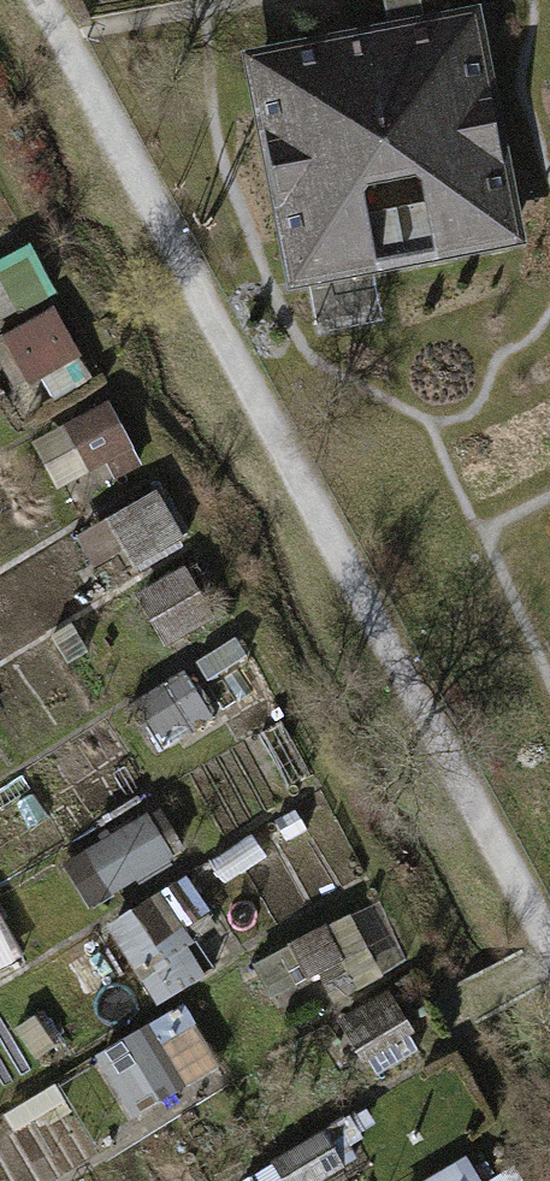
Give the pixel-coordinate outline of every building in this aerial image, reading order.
[(394,41),(438,34),(431,0),(386,0),(394,41)] [(394,41),(262,66),(306,308),(538,266),(494,24),(438,34),(394,41)] [(60,292),(30,240),(0,257),(0,326),(60,292)] [(0,339),(24,389),(87,359),(63,309),(0,339)] [(66,500),(145,462),(116,403),(37,441),(66,500)] [(108,584),(190,542),(162,488),(80,529),(108,584)] [(173,647),(221,618),(191,569),(143,598),(173,647)] [(164,751),(216,720),(189,675),(137,707),(164,751)] [(69,857),(97,907),(181,859),(153,810),(69,857)] [(184,888),(114,915),(149,1004),(218,977),(184,888)] [(381,902),(261,959),(289,1019),(410,962),(381,902)] [(29,957),(0,904),(0,973),(29,957)] [(366,1084),(429,1047),(395,991),(333,1028),(366,1084)] [(103,1056),(139,1117),(223,1068),(187,1007),(103,1056)] [(512,1152),(452,1180),(526,1180),(512,1152)]
